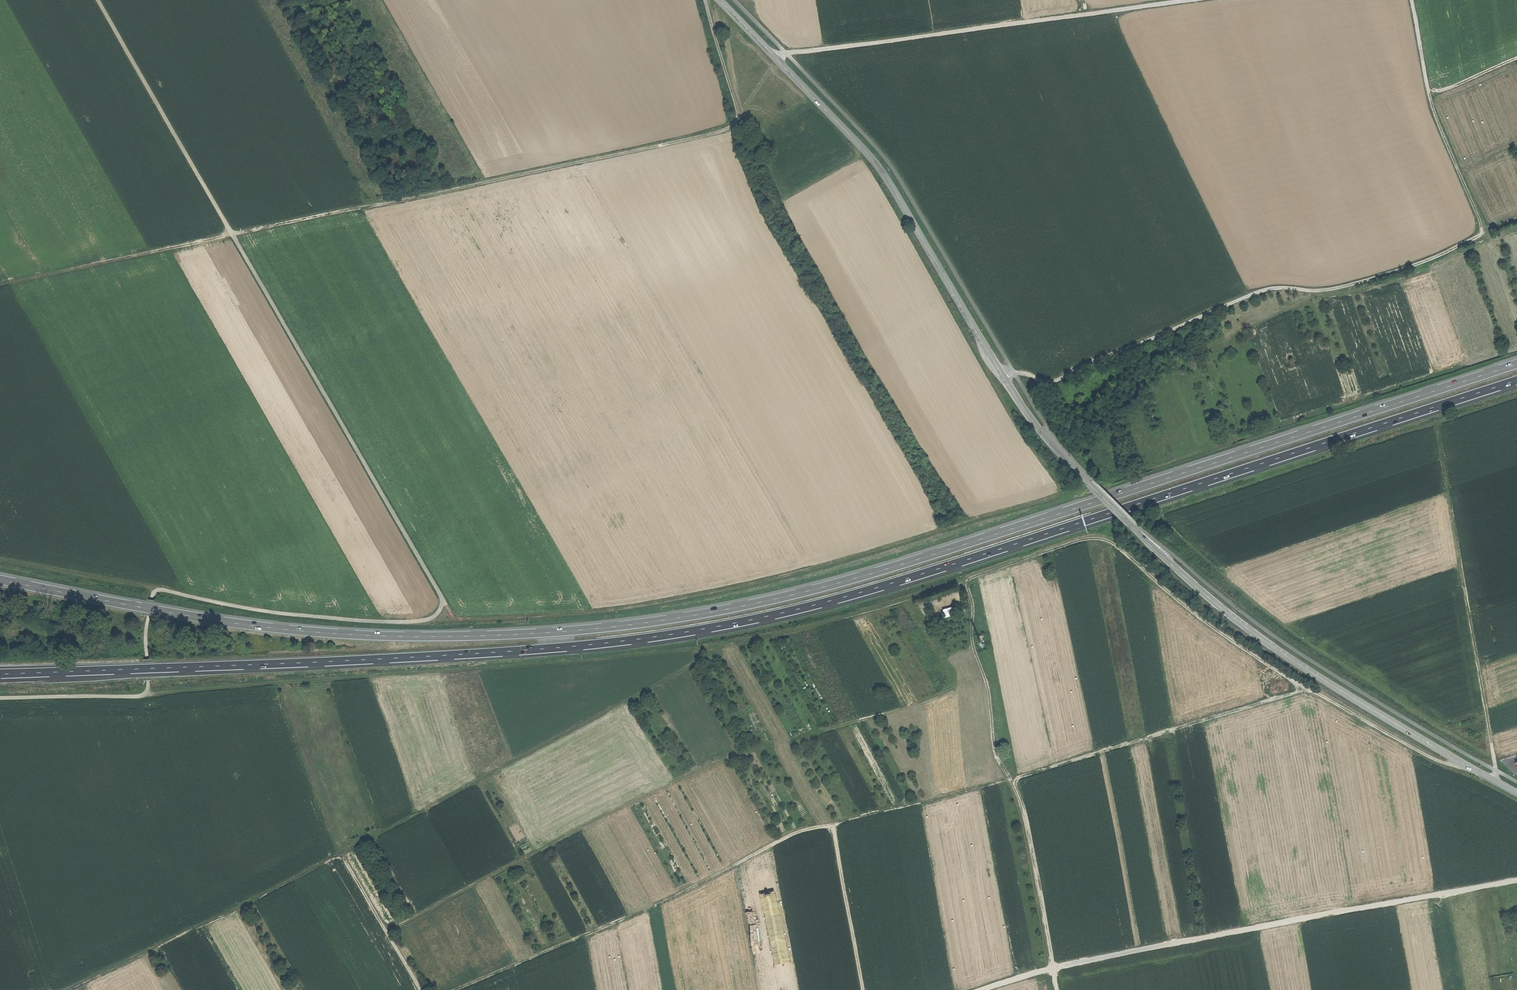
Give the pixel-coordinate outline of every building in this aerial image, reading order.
[(959,606),(943,610),(945,617),(961,613),(959,606)]
